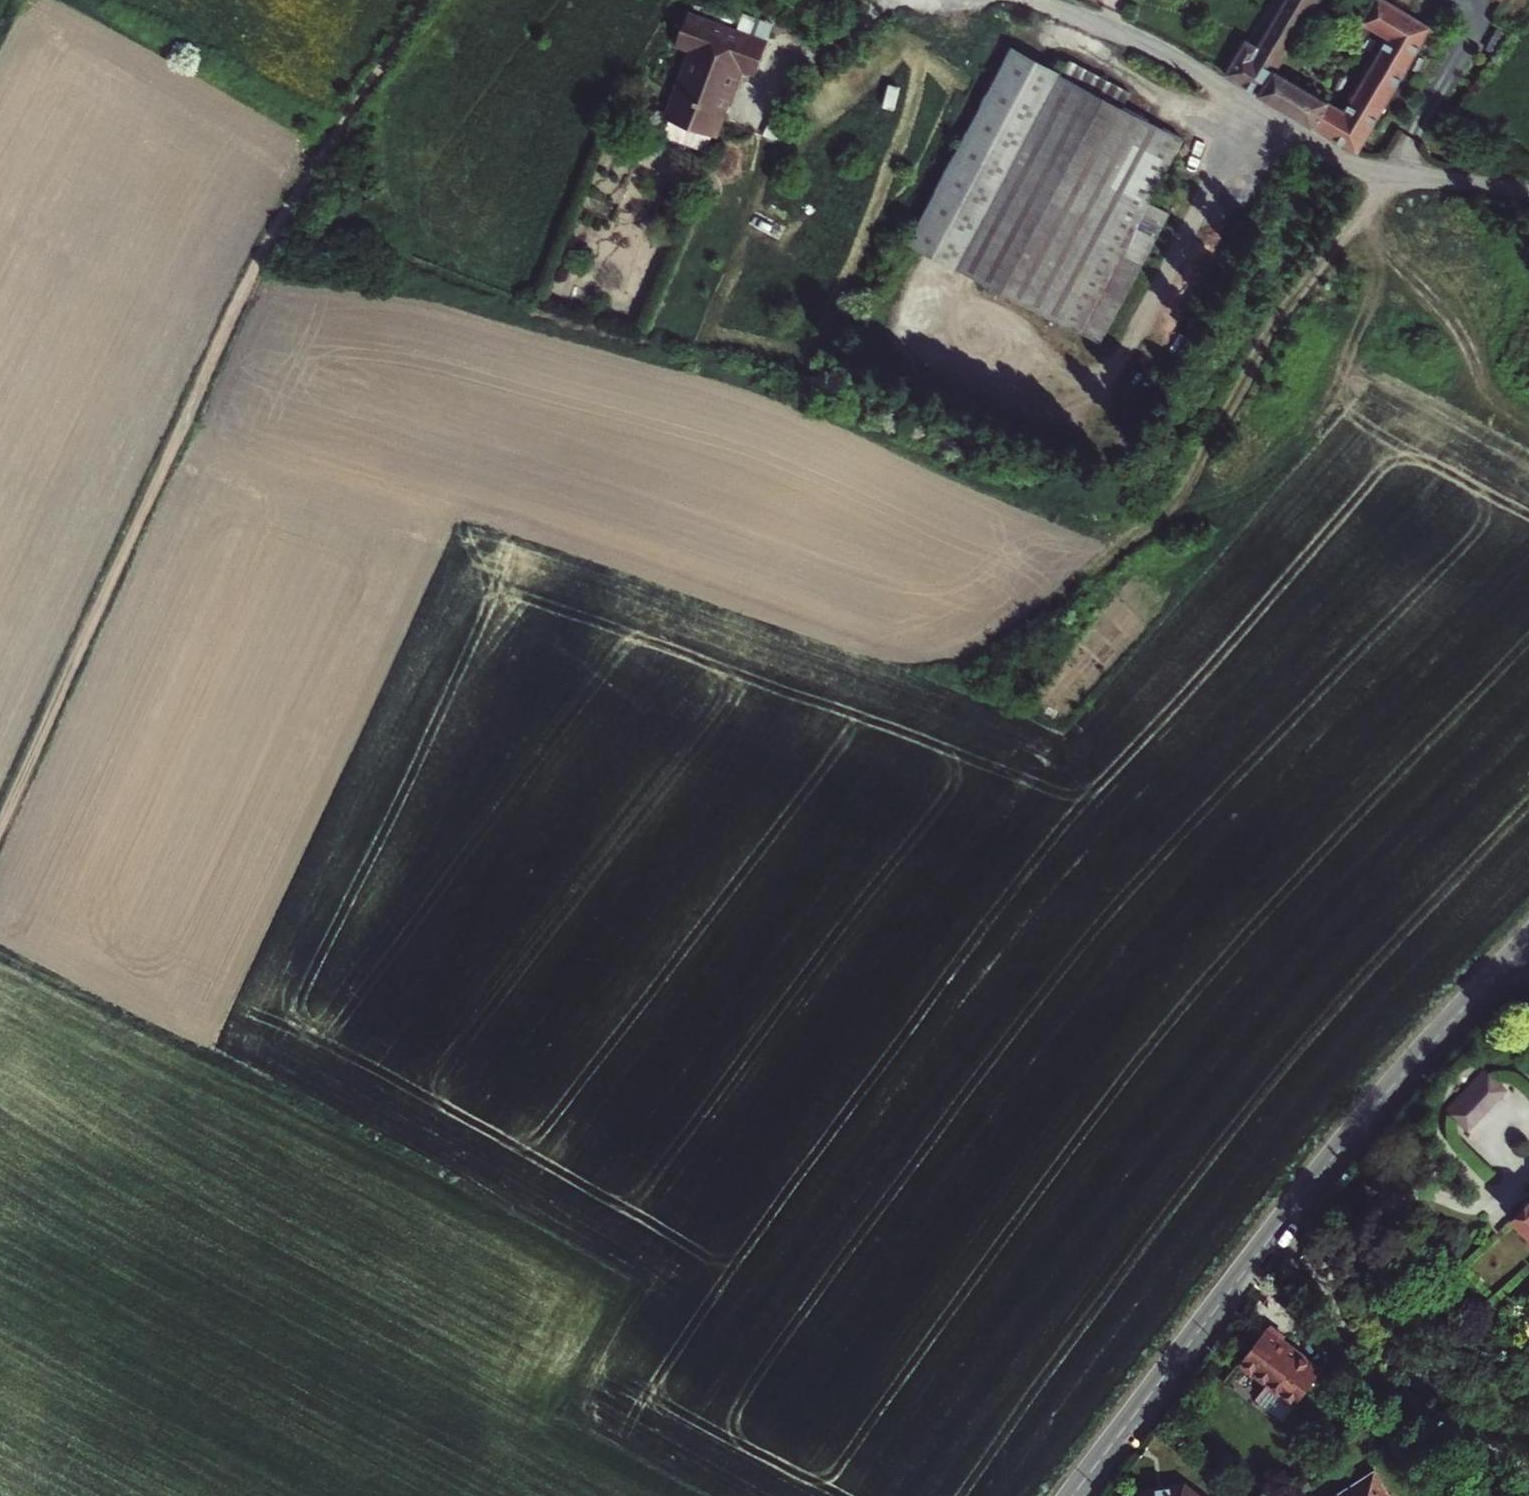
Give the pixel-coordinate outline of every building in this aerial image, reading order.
[(1257,47),(1244,40),(1225,75),(1313,126),(1330,136),(1356,152),(1430,26),(1385,0),(1376,0),(1362,23),(1388,38),(1343,113),(1326,103),(1327,102),(1276,71),(1315,0),(1284,0),(1257,47)] [(714,136),(738,69),(753,74),(765,39),(689,12),(676,47),(690,52),(666,118),(714,136)] [(747,13),(741,26),(769,37),(775,25),(747,13)] [(958,268),(1078,331),(1146,201),(1180,137),(1120,106),(1127,92),(1069,61),(1062,74),(1013,48),(909,242),(958,268)] [(1169,213),(1146,201),(1078,331),(1100,343),(1169,213)] [(1508,1087),(1486,1067),(1467,1087),(1488,1108),(1508,1087)] [(1488,1108),(1467,1087),(1447,1107),(1469,1128),(1488,1108)] [(1527,1202),(1519,1210),(1518,1215),(1516,1217),(1528,1230),(1528,1202),(1527,1202)] [(1258,1395),(1287,1417),(1322,1370),(1282,1339),(1285,1335),(1271,1324),(1268,1328),(1267,1327),(1238,1364),(1265,1385),(1258,1395)] [(1339,1495),(1388,1495),(1374,1474),(1339,1495)] [(1137,1495),(1202,1495),(1186,1484),(1143,1489),(1137,1495)]
